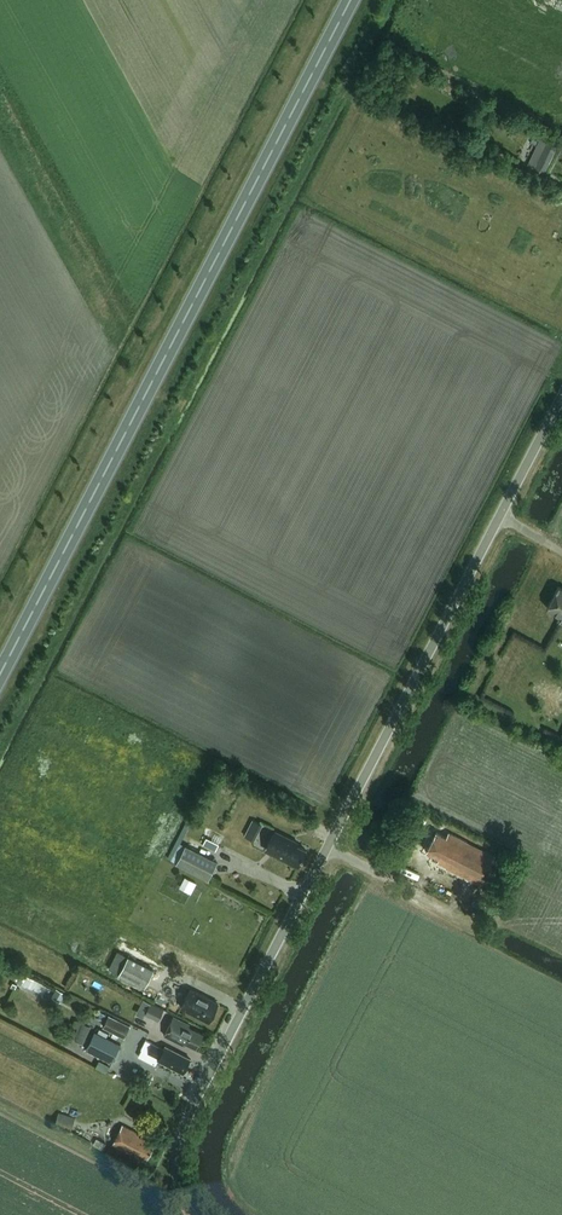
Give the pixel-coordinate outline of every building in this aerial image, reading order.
[(545,173),(557,148),(540,140),(528,165),(545,173)] [(558,587),(547,608),(561,616),(561,589),(558,587)] [(244,836),(252,840),(256,832),(248,828),(244,836)] [(275,852),(274,855),(298,867),(306,851),(297,846),(298,843),(275,831),(266,847),(275,852)] [(480,885),(495,857),(449,833),(446,838),(436,832),(426,852),(439,858),(438,862),(446,866),(446,868),(480,885)] [(209,879),(217,862),(185,845),(176,863),(209,879)] [(145,988),(153,970),(128,957),(119,974),(145,988)] [(60,1002),(65,993),(56,989),(51,998),(60,1002)] [(190,989),(181,1007),(209,1022),(218,1003),(190,989)] [(170,999),(158,993),(153,1002),(165,1008),(170,999)] [(163,1010),(150,1003),(145,1014),(158,1020),(163,1010)] [(124,1037),(130,1026),(108,1015),(103,1026),(124,1037)] [(196,1048),(203,1034),(188,1027),(189,1025),(173,1017),(164,1035),(185,1045),(186,1043),(196,1048)] [(76,1020),(69,1035),(83,1042),(90,1027),(76,1020)] [(94,1031),(85,1049),(111,1062),(120,1044),(94,1031)] [(183,1073),(190,1059),(165,1046),(164,1049),(152,1043),(148,1053),(159,1058),(158,1060),(183,1073)] [(106,1072),(109,1066),(99,1060),(96,1067),(106,1072)] [(83,1076),(78,1090),(97,1096),(102,1082),(83,1076)] [(75,1118),(59,1113),(54,1127),(70,1132),(75,1118)] [(143,1165),(152,1146),(149,1145),(151,1142),(141,1137),(142,1135),(122,1125),(113,1144),(132,1154),(130,1158),(143,1165)] [(102,1150),(105,1144),(96,1139),(93,1145),(102,1150)]
